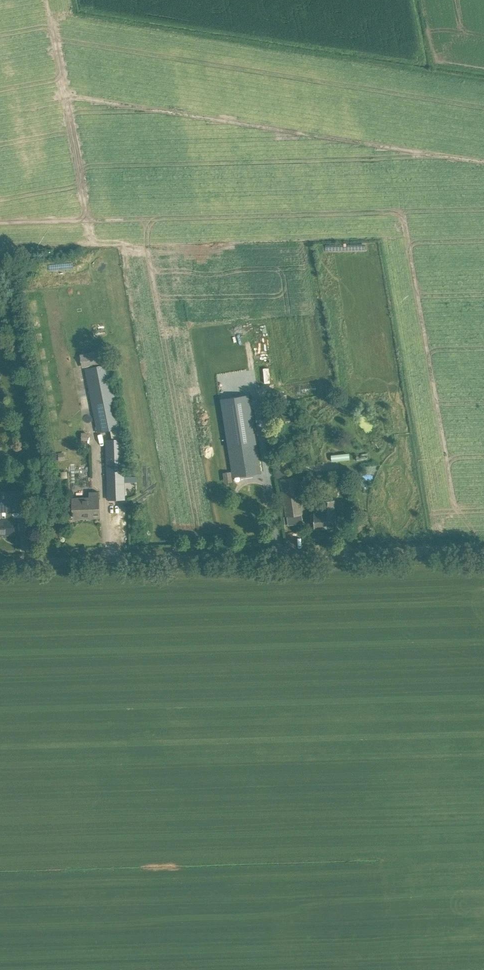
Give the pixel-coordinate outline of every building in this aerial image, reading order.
[(121,427),(108,363),(111,363),(108,348),(80,354),(83,368),(86,368),(98,431),(110,429),(112,439),(107,439),(109,499),(125,499),(123,439),(121,427)] [(221,399),(228,443),(256,439),(249,395),(221,399)] [(259,460),(256,439),(228,443),(232,477),(261,473),(261,471),(264,470),(262,459),(259,460)] [(287,516),(302,514),(297,476),(281,479),(287,516)] [(11,511),(26,510),(26,490),(0,491),(0,533),(4,533),(4,534),(15,534),(14,518),(11,518),(11,511)] [(73,499),(74,511),(73,511),(73,514),(74,514),(74,517),(83,517),(83,516),(87,516),(87,517),(99,516),(98,491),(89,491),(89,498),(73,499)] [(335,511),(334,500),(322,500),(323,512),(318,512),(314,512),(314,514),(311,514),(312,521),(314,521),(314,529),(337,528),(336,511),(335,511)]
